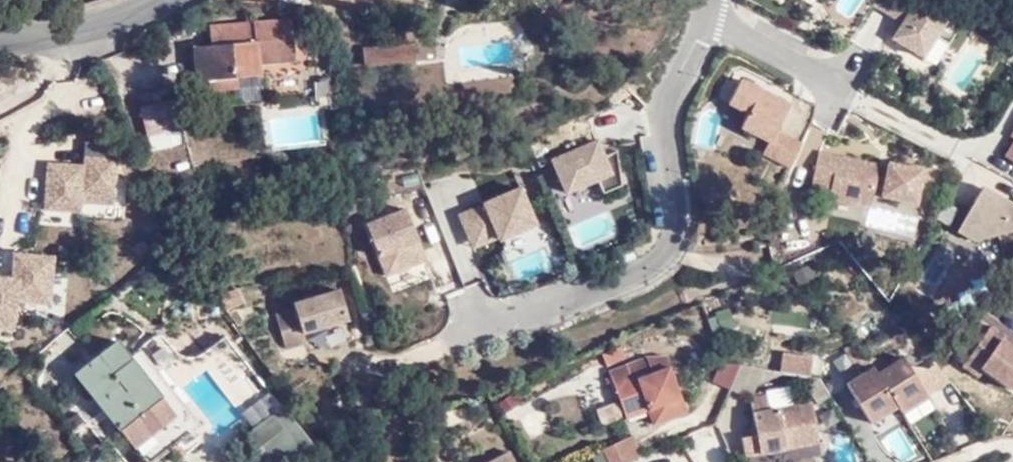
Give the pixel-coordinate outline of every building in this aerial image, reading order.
[(931,64),(953,17),(916,0),(879,0),(861,39),(882,49),(885,43),(931,64)] [(257,64),(267,64),(298,61),(296,19),(210,25),(212,45),(195,46),(198,90),(238,87),(237,70),(257,69),(257,64)] [(415,62),(414,43),(364,47),(365,66),(415,62)] [(269,102),(267,64),(257,64),(257,69),(237,70),(238,87),(198,90),(201,106),(269,102)] [(776,132),(789,106),(741,81),(731,101),(750,112),(743,125),(772,140),(764,154),(790,167),(800,145),(776,132)] [(176,100),(144,108),(150,136),(182,129),(176,100)] [(1001,157),(1012,164),(1012,137),(1001,157)] [(548,162),(564,200),(616,179),(601,141),(548,162)] [(88,142),(86,154),(106,158),(108,146),(88,142)] [(820,152),(812,192),(872,205),(876,187),(884,189),(882,197),(917,204),(924,170),(889,162),(888,169),(880,168),(880,165),(820,152)] [(119,160),(45,160),(45,215),(84,215),(83,203),(119,203),(119,160)] [(457,212),(472,254),(539,230),(524,189),(457,212)] [(1012,243),(1012,204),(981,189),(952,248),(993,268),(1007,240),(1012,243)] [(363,226),(386,279),(429,261),(406,208),(363,226)] [(54,253),(14,252),(14,276),(0,276),(0,327),(22,327),(23,307),(53,307),(54,253)] [(56,255),(56,291),(68,291),(68,255),(56,255)] [(274,310),(284,352),(353,335),(343,293),(274,310)] [(198,423),(137,345),(128,352),(115,336),(71,371),(115,427),(119,426),(146,461),(150,461),(198,423)] [(1006,337),(984,375),(1012,391),(1012,341),(1006,337)] [(812,379),(816,357),(785,351),(780,373),(812,379)] [(868,431),(929,410),(911,358),(850,379),(868,431)] [(687,410),(670,363),(651,359),(629,368),(627,364),(612,370),(622,396),(643,389),(650,408),(655,422),(687,410)] [(739,363),(734,389),(763,394),(768,368),(739,363)] [(629,416),(650,408),(643,389),(622,396),(629,416)] [(749,412),(750,422),(753,437),(739,439),(738,439),(742,459),(782,452),(782,451),(815,445),(808,402),(765,409),(763,396),(746,399),(749,412)] [(241,451),(249,461),(294,461),(297,460),(304,456),(284,429),(272,413),(254,427),(241,451)] [(750,422),(739,439),(753,437),(750,422)] [(603,448),(610,461),(622,461),(645,452),(636,434),(603,448)] [(502,452),(486,461),(508,461),(502,452)]
